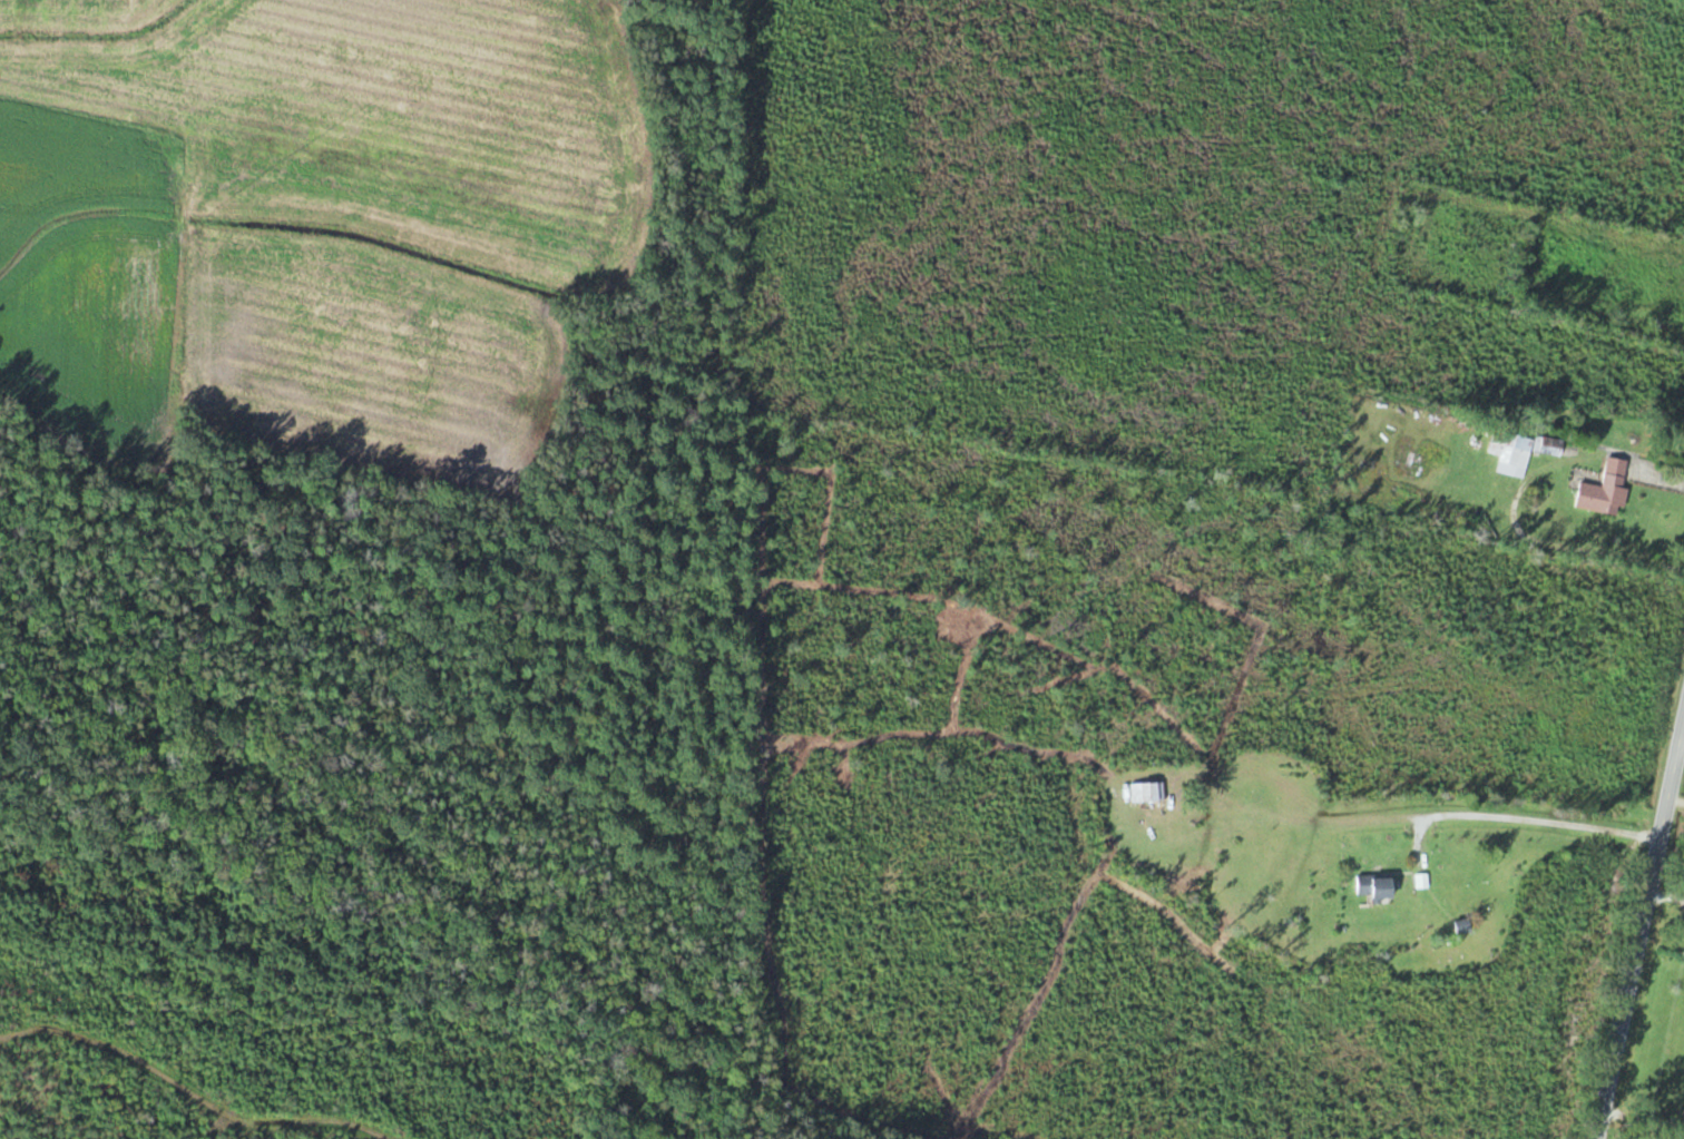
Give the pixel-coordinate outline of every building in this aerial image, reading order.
[(1528,469),(1535,437),(1494,429),(1489,453),(1502,456),(1500,463),(1528,469)] [(1577,509),(1621,516),(1631,461),(1608,457),(1603,486),(1582,482),(1577,509)] [(1165,803),(1165,784),(1132,784),(1132,803),(1165,803)] [(1394,877),(1358,877),(1358,895),(1374,895),(1374,900),(1394,900),(1394,877)] [(1473,931),(1470,918),(1456,921),(1459,934),(1473,931)]
